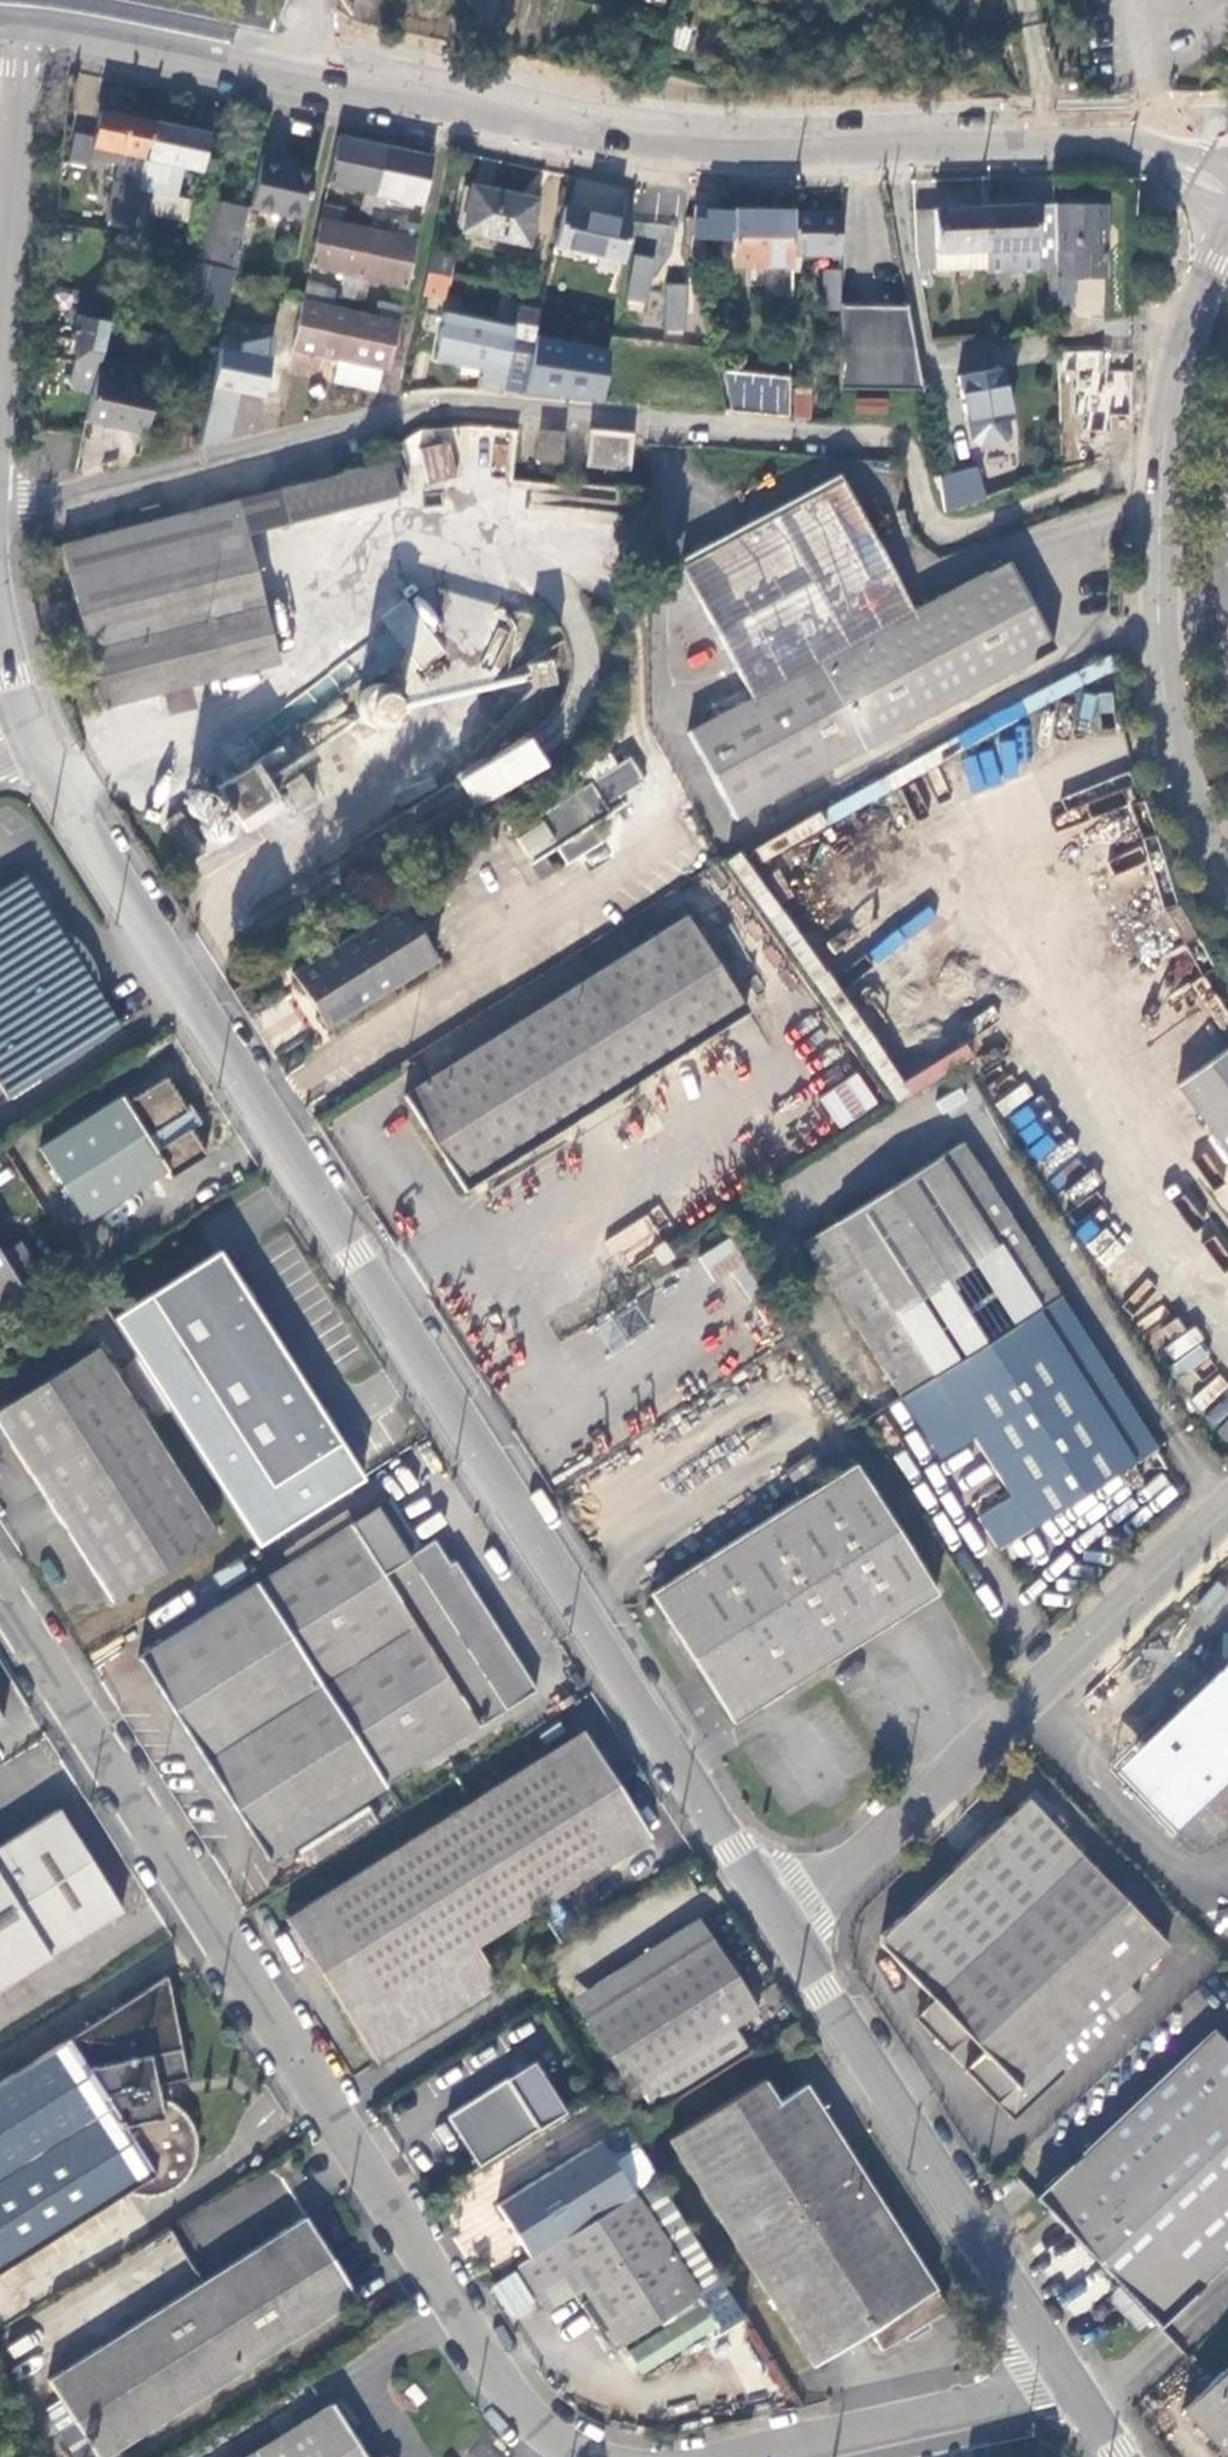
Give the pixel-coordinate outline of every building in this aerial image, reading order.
[(108,218),(129,223),(151,122),(102,111),(97,135),(93,156),(111,162),(113,151),(135,156),(129,184),(116,181),(108,218)] [(151,122),(129,223),(143,226),(151,193),(176,199),(184,166),(203,170),(210,135),(151,122)] [(97,135),(77,130),(70,158),(92,163),(93,156),(97,135)] [(373,204),(386,145),(340,135),(329,183),(367,191),(365,202),(373,204)] [(433,157),(386,145),(373,204),(371,217),(386,219),(389,206),(384,205),(386,195),(423,204),(433,157)] [(282,159),(262,155),(251,208),(302,219),(313,172),(281,165),(282,159)] [(464,230),(529,244),(538,200),(474,186),(464,230)] [(225,274),(236,277),(250,209),(209,200),(196,262),(219,268),(225,274)] [(325,204),(322,218),(341,222),(344,209),(325,204)] [(1101,204),(1055,204),(1055,205),(1055,207),(1056,275),(1056,305),(1070,306),(1070,276),(1100,277),(1100,255),(1101,204)] [(634,228),(634,221),(565,205),(556,246),(627,263),(634,228)] [(933,210),(914,210),(916,253),(919,270),(936,269),(935,252),(986,252),(984,206),(933,207),(933,210)] [(987,270),(1056,275),(1055,207),(984,206),(986,252),(987,270)] [(706,213),(691,212),(690,242),(729,243),(731,262),(790,264),(791,253),(792,209),(706,207),(706,213)] [(838,211),(792,209),(791,253),(837,254),(838,211)] [(341,222),(322,218),(311,265),(348,273),(343,297),(352,300),(353,299),(368,229),(341,222)] [(400,221),(396,235),(415,240),(418,225),(400,221)] [(396,235),(368,229),(353,299),(364,301),(369,278),(405,286),(415,240),(396,235)] [(987,270),(986,252),(935,252),(936,269),(936,271),(987,270)] [(626,303),(646,307),(655,258),(635,255),(626,303)] [(821,310),(837,310),(837,305),(837,266),(822,266),(821,310)] [(428,272),(423,293),(447,298),(451,277),(428,272)] [(686,333),(688,285),(667,283),(664,331),(686,333)] [(306,287),(303,300),(323,305),(326,291),(306,287)] [(233,290),(225,326),(245,330),(246,323),(257,326),(242,396),(260,400),(280,307),(277,306),(278,299),(233,290)] [(376,316),(323,305),(303,300),(292,347),(386,368),(396,321),(376,316)] [(396,321),(398,321),(401,307),(379,302),(376,316),(396,321)] [(906,307),(837,305),(837,310),(836,385),(923,387),(906,307)] [(513,393),(522,393),(533,342),(530,341),(535,312),(518,308),(514,327),(500,389),(513,393)] [(514,327),(444,312),(434,359),(481,369),(477,387),(500,392),(500,389),(514,327)] [(108,320),(108,319),(79,313),(74,337),(80,339),(70,383),(75,391),(92,395),(99,362),(108,320)] [(533,342),(522,393),(543,395),(561,396),(572,343),(534,334),(533,342)] [(572,343),(561,396),(582,398),(602,401),(609,350),(572,343)] [(286,346),(275,344),(264,394),(281,398),(291,354),(286,346)] [(1104,351),(1075,351),(1074,407),(1130,408),(1130,371),(1104,371),(1104,351)] [(99,362),(92,395),(86,422),(145,435),(158,376),(99,362)] [(726,411),(719,363),(698,366),(706,409),(726,411)] [(790,375),(725,369),(734,412),(789,414),(790,375)] [(998,369),(956,375),(962,424),(965,428),(967,437),(975,445),(1002,443),(1007,428),(998,369)] [(791,417),(811,418),(813,386),(793,385),(791,417)] [(228,393),(211,390),(201,435),(216,440),(218,439),(228,393)] [(884,397),(850,395),(849,411),(883,412),(884,397)] [(146,433),(149,450),(193,442),(190,425),(146,433)] [(513,477),(517,429),(491,427),(486,475),(513,477)] [(1099,427),(1056,427),(1057,469),(1097,457),(1099,427)] [(538,458),(562,460),(565,431),(542,428),(538,458)] [(417,480),(456,478),(453,429),(414,432),(417,480)] [(593,462),(626,465),(629,437),(596,434),(593,462)] [(976,462),(938,470),(944,506),(985,492),(976,462)] [(86,659),(258,612),(239,536),(393,497),(384,463),(158,521),(140,526),(57,547),(62,567),(86,659)] [(730,818),(1054,643),(1007,557),(913,608),(841,477),(677,566),(748,697),(683,732),(730,818)] [(140,526),(158,521),(154,508),(136,512),(140,526)] [(272,665),(258,612),(86,659),(99,709),(272,665)] [(513,742),(448,783),(466,811),(530,770),(513,742)] [(529,861),(555,844),(566,861),(594,843),(582,825),(647,782),(631,758),(512,836),(529,861)] [(241,824),(282,796),(258,762),(217,790),(241,824)] [(6,1093),(116,1022),(19,871),(0,884),(0,1084),(6,1093)] [(289,971),(325,1027),(431,959),(395,903),(289,971)] [(462,1190),(742,1010),(685,916),(402,1096),(462,1190)] [(1207,1120),(1227,1148),(1227,1047),(1174,1085),(1207,1120)] [(819,1098),(840,1128),(878,1102),(857,1072),(819,1098)] [(39,1145),(87,1219),(163,1169),(168,1177),(205,1152),(188,1127),(185,1129),(177,1116),(188,1108),(165,1073),(125,1099),(120,1092),(39,1145)] [(929,1376),(1054,1297),(956,1143),(801,1243),(898,1395),(929,1376)] [(714,1280),(742,1261),(727,1239),(700,1258),(714,1280)] [(36,1275),(17,1244),(0,1255),(0,1297),(36,1275)] [(216,1249),(146,1293),(269,1485),(339,1440),(216,1249)] [(995,1548),(1151,1450),(1054,1297),(929,1376),(969,1439),(1005,1498),(976,1517),(995,1548)] [(111,1601),(214,1535),(95,1347),(0,1407),(0,1425),(111,1601)] [(938,1458),(969,1439),(929,1376),(898,1395),(938,1458)] [(807,1458),(783,1473),(795,1491),(818,1476),(807,1458)] [(648,1590),(729,1720),(828,1658),(932,1592),(849,1463),(648,1590)] [(375,1504),(255,1580),(384,1784),(505,1706),(407,1554),(375,1504)] [(432,1538),(407,1554),(505,1706),(533,1688),(463,1578),(452,1559),(447,1562),(444,1557),(436,1543),(432,1538)] [(436,1543),(444,1557),(449,1554),(439,1540),(436,1543)] [(384,1784),(255,1580),(136,1658),(265,1859),(384,1784)] [(1110,1770),(1173,1836),(1227,1783),(1227,1658),(1110,1770)] [(581,1729),(433,1824),(499,1930),(534,1907),(646,1834),(581,1729)] [(1097,2010),(1107,2002),(1126,1984),(1167,1945),(1089,1862),(1031,1800),(879,1942),(934,2002),(917,2018),(947,2051),(965,2035),(984,2055),(967,2071),(1011,2120),(1111,2025),(1097,2010)] [(122,1909),(57,1807),(0,1844),(0,1987),(122,1909)] [(499,1930),(433,1824),(285,1919),(375,2062),(497,1983),(474,1946),(499,1930)] [(653,2112),(747,2052),(729,2026),(755,2009),(702,1925),(697,1917),(570,1997),(629,2090),(636,2085),(653,2112)] [(127,2190),(137,2193),(147,2194),(159,2193),(170,2188),(180,2181),(185,2176),(191,2168),(194,2156),(196,2138),(195,2130),(192,2122),(181,2107),(176,2108),(170,2076),(190,2072),(174,1986),(171,1986),(168,1973),(0,2080),(0,2268),(127,2190)] [(1126,1984),(1107,2002),(1119,2014),(1137,1997),(1126,1984)] [(1159,2326),(1227,2262),(1227,2042),(1214,2028),(1038,2195),(1093,2255),(1159,2326)] [(529,2055),(444,2111),(479,2165),(565,2110),(529,2055)] [(670,2136),(813,2363),(869,2328),(881,2348),(945,2307),(805,2084),(778,2101),(763,2077),(670,2136)] [(529,2256),(632,2192),(598,2139),(496,2204),(529,2256)] [(697,2294),(632,2192),(529,2256),(518,2263),(516,2264),(542,2305),(551,2307),(581,2287),(587,2296),(578,2301),(594,2326),(603,2320),(603,2321),(619,2345),(697,2294)] [(98,2456),(102,2456),(356,2296),(305,2214),(48,2376),(98,2456)] [(514,2321),(538,2304),(514,2271),(489,2288),(514,2321)] [(1119,2287),(1108,2296),(1135,2327),(1146,2318),(1119,2287)] [(627,2351),(642,2374),(714,2328),(699,2305),(627,2351)] [(1183,2410),(1227,2456),(1227,2367),(1183,2410)] [(331,2404),(242,2456),(364,2456),(331,2404)]
